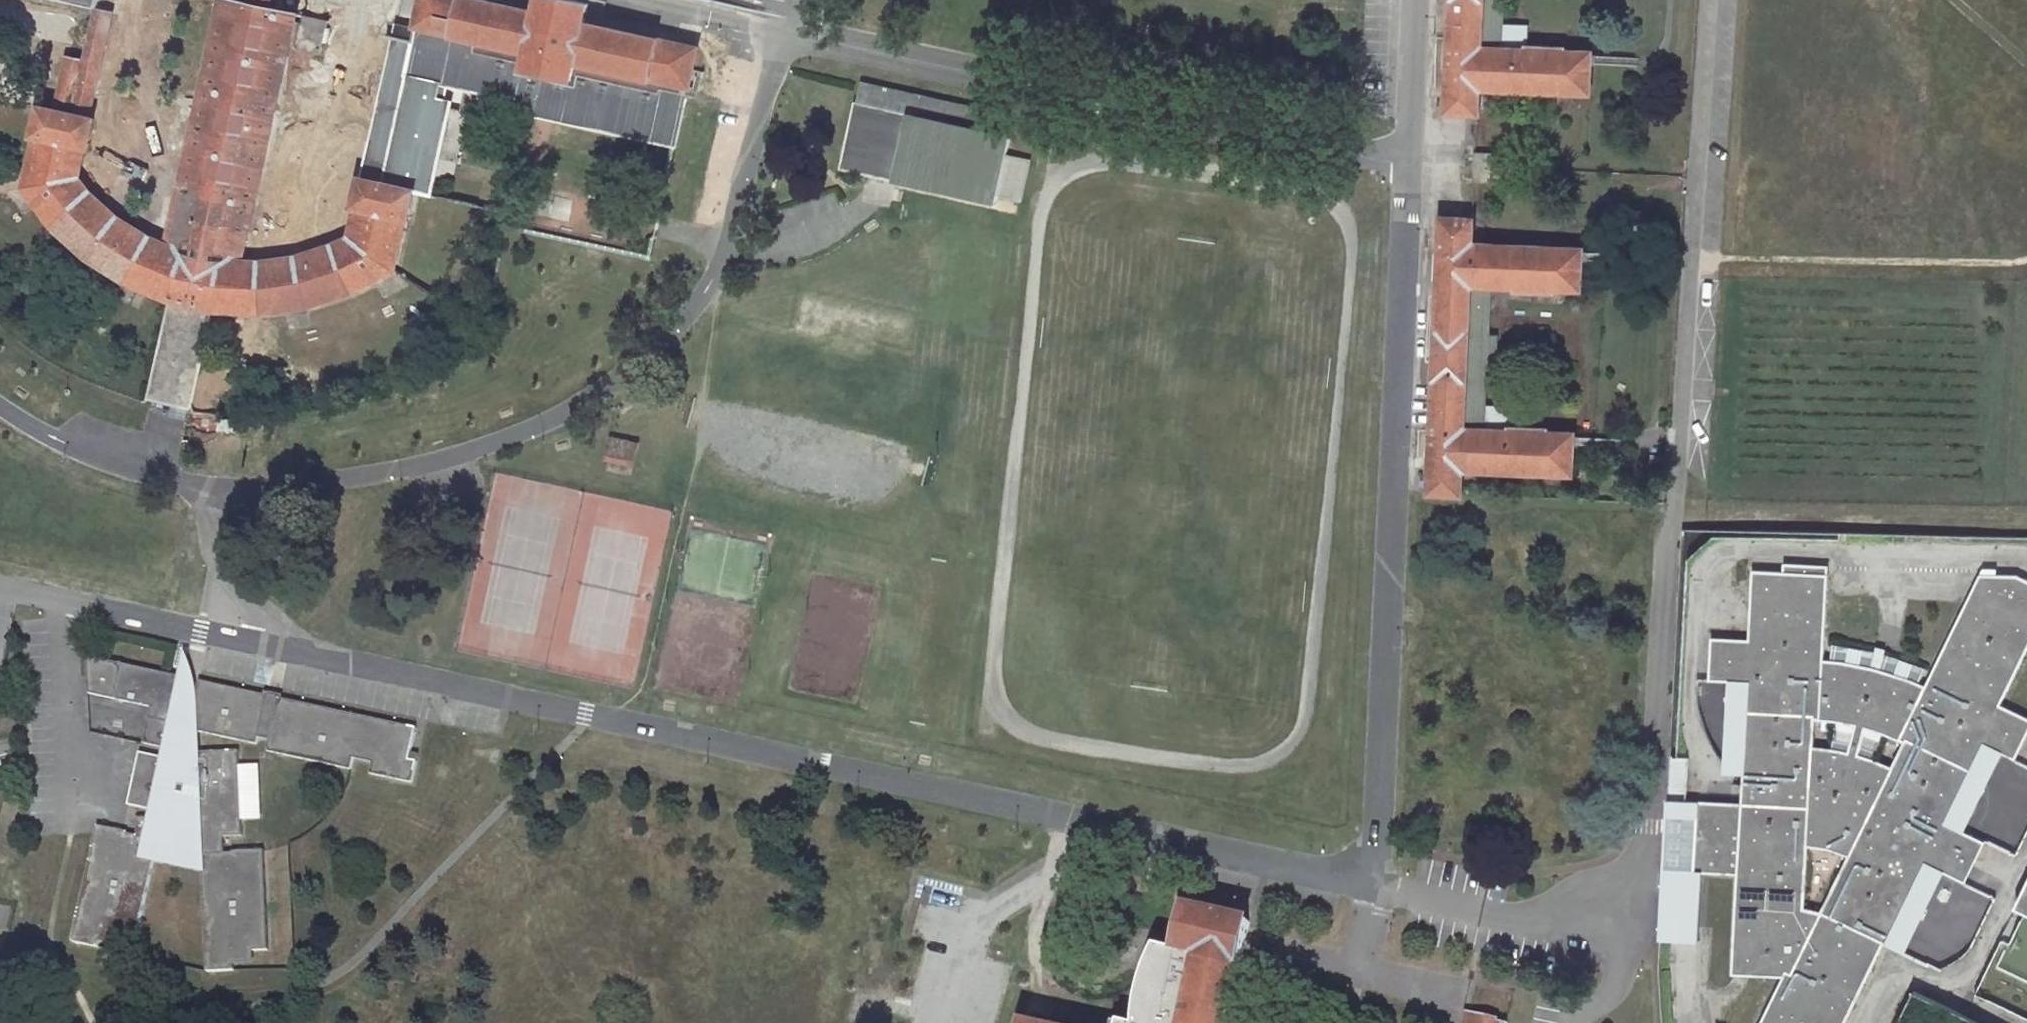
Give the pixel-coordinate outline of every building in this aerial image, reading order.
[(199,274),(230,258),(245,250),(297,15),(227,0),(223,0),(169,234),(178,246),(199,274)] [(393,36),(382,86),(451,99),(470,103),(533,117),(553,121),(675,147),(687,95),(698,49),(586,23),(590,4),(570,0),(539,0),(536,12),(483,0),(420,0),(412,40),(393,36)] [(1446,114),(1477,115),(1481,116),(1482,91),(1591,95),(1593,63),(1593,56),(1593,51),(1519,48),(1503,47),(1505,0),(1450,0),(1446,114)] [(111,10),(95,7),(83,62),(69,59),(57,112),(88,119),(111,10)] [(857,104),(843,167),(867,173),(997,202),(999,194),(1021,200),(1030,161),(1007,156),(1011,139),(1006,138),(1010,118),(864,85),(863,90),(860,104),(857,104)] [(451,99),(382,86),(362,178),(417,191),(431,195),(434,179),(451,99)] [(94,198),(78,178),(85,148),(87,148),(94,120),(88,119),(57,112),(39,108),(33,136),(36,137),(24,187),(52,226),(86,257),(126,283),(158,297),(170,302),(148,398),(153,400),(192,408),(212,316),(213,312),(262,314),(308,307),(353,293),(396,270),(407,219),(410,220),(417,191),(362,178),(360,177),(353,208),(355,209),(348,238),(332,246),(312,254),(282,260),(255,263),(230,258),(199,274),(178,246),(145,236),(128,226),(114,215),(94,198)] [(1512,155),(1476,153),(1474,180),(1511,182),(1511,169),(1512,155)] [(1428,492),(1427,495),(1463,497),(1463,494),(1464,472),(1574,477),(1575,443),(1576,437),(1576,432),(1485,428),(1491,288),(1582,292),(1584,259),(1584,252),(1584,247),(1475,242),(1476,217),(1473,217),(1440,216),(1428,492)] [(637,443),(611,438),(607,459),(633,464),(637,443)] [(1714,639),(1712,680),(1751,682),(1744,804),(1685,800),(1688,758),(1678,757),(1670,757),(1660,940),(1699,942),(1703,871),(1708,872),(1739,873),(1734,975),(1747,976),(1765,976),(1765,972),(1777,972),(1777,964),(1788,965),(1796,969),(1793,975),(1788,973),(1764,1022),(1847,1022),(1886,944),(1890,946),(1930,864),(1969,882),(1989,842),(1950,823),(1989,743),(2016,759),(2026,735),(2026,719),(2026,718),(2000,705),(2026,649),(2026,582),(2016,576),(1995,576),(1992,583),(1981,579),(1928,686),(1920,681),(1912,677),(1888,670),(1875,666),(1843,659),(1831,658),(1825,658),(1829,575),(1815,575),(1816,566),(1786,564),(1785,573),(1754,571),(1751,640),(1714,639)] [(107,660),(87,656),(88,677),(89,693),(152,707),(144,743),(164,747),(160,758),(140,754),(129,805),(150,809),(147,818),(137,819),(138,836),(126,834),(127,832),(97,826),(96,832),(73,941),(99,946),(100,941),(120,945),(123,934),(138,937),(154,860),(203,871),(207,971),(234,970),(234,964),(254,963),(254,951),(269,950),(264,850),(233,851),(233,853),(224,853),(223,836),(242,836),(241,820),(239,766),(238,750),(201,752),(199,731),(257,744),(258,737),(270,739),(268,751),(351,769),(353,758),(372,762),(370,774),(412,783),(417,762),(409,760),(416,728),(282,699),(283,695),(265,691),(264,695),(200,681),(198,690),(183,687),(185,678),(176,676),(167,674),(107,660)] [(2017,908),(2025,912),(2026,913),(2026,888),(2017,908)] [(1241,968),(1242,968),(1252,920),(1186,905),(1176,951),(1158,948),(1149,967),(1144,981),(1140,999),(1138,1012),(1137,1022),(1229,1022),(1241,968)] [(1498,1022),(1499,1019),(1471,1013),(1469,1012),(1465,1011),(1462,1022),(1503,1022),(1498,1022)]
